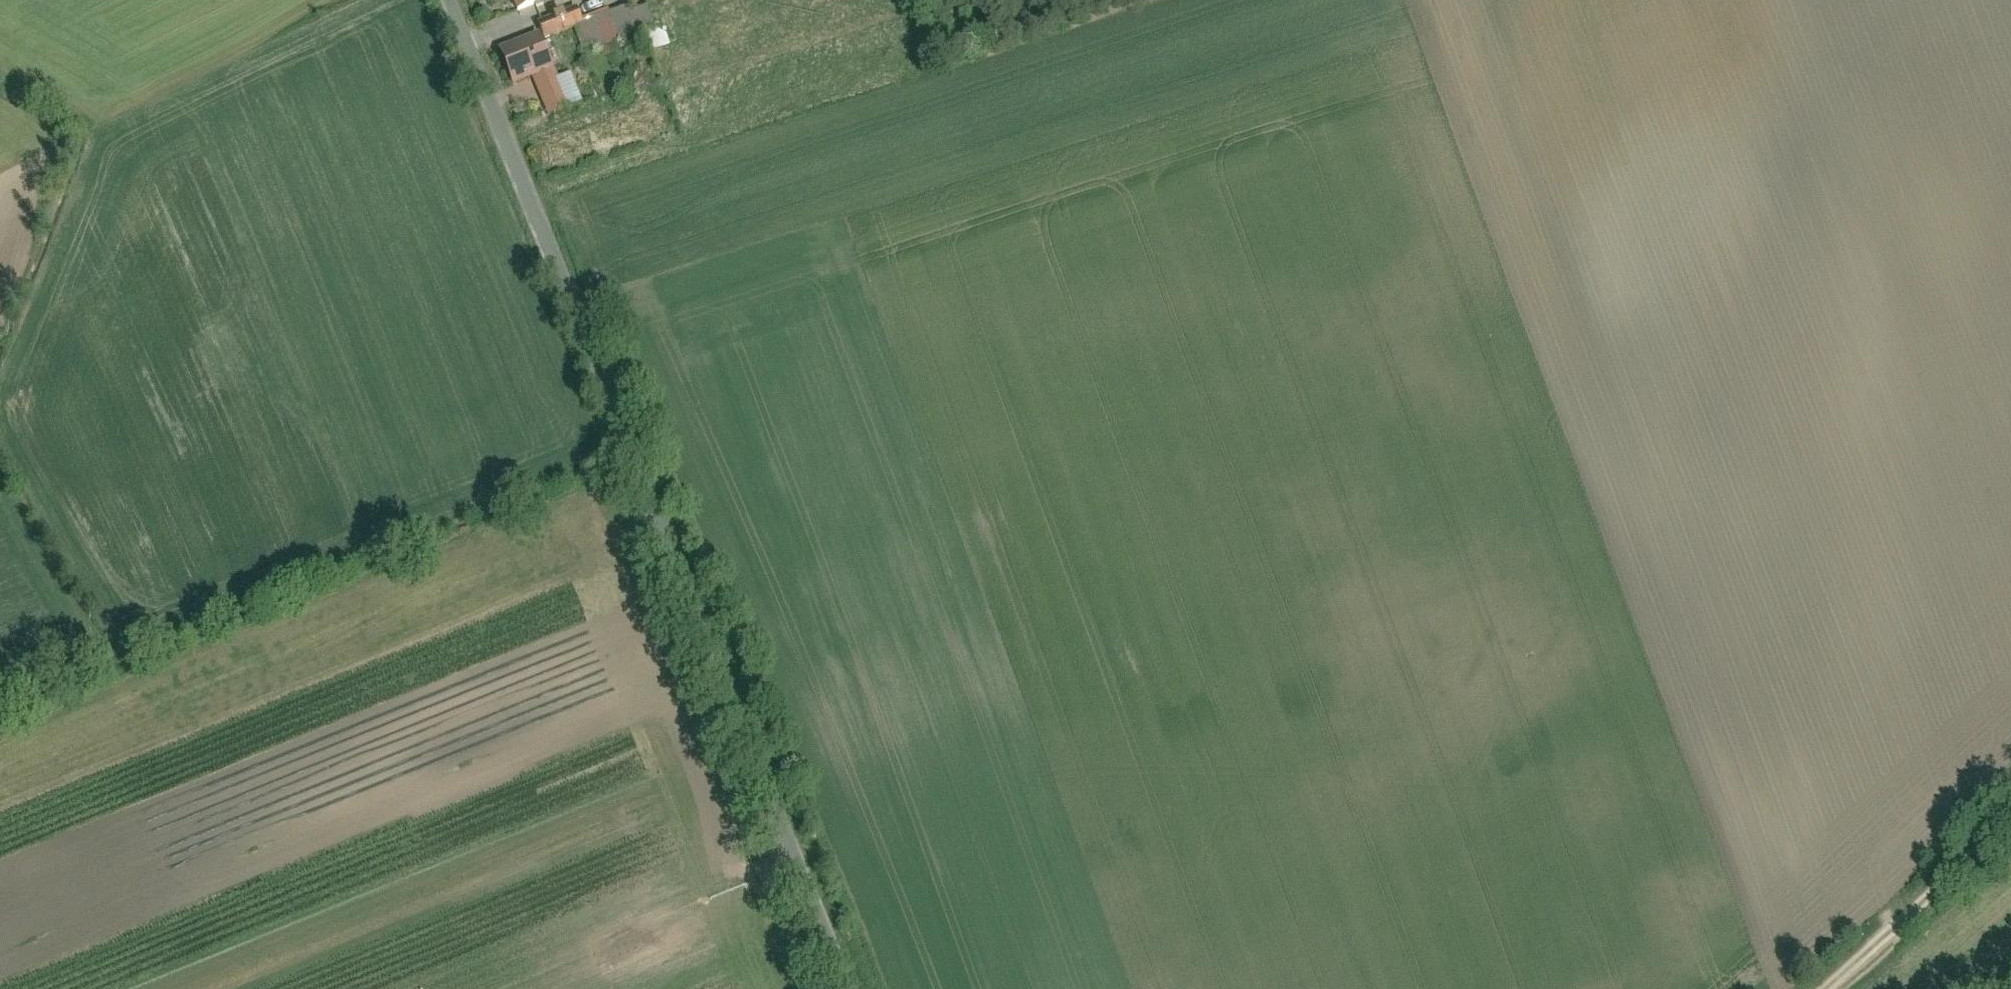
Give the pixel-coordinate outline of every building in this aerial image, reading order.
[(524,12),(556,0),(519,0),(524,12)] [(616,12),(624,39),(640,35),(632,8),(616,12)] [(545,35),(504,51),(518,86),(559,70),(545,35)]
